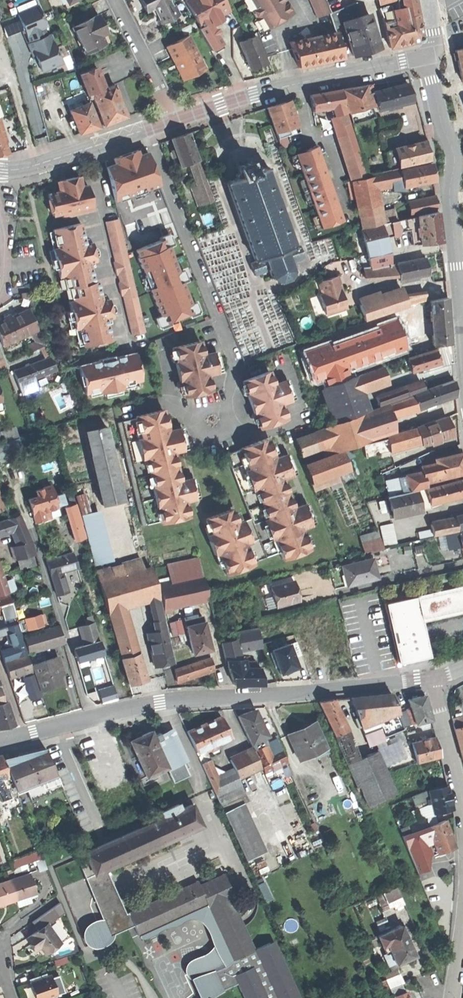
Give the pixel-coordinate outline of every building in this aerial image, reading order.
[(144,5),(147,12),(154,8),(162,23),(177,16),(170,0),(141,0),(144,5)] [(200,27),(210,22),(220,16),(229,11),(223,0),(187,0),(185,1),(200,27)] [(249,3),(253,9),(251,10),(263,31),(292,14),(284,0),(247,0),(249,3)] [(317,18),(330,13),(324,0),(310,0),(317,18)] [(396,18),(403,44),(409,43),(418,41),(421,36),(418,14),(415,0),(400,0),(402,17),(396,18)] [(361,18),(356,3),(331,13),(330,13),(333,26),(343,23),(361,18)] [(26,43),(45,35),(40,23),(43,22),(36,5),(16,13),(20,23),(23,30),(21,30),(26,43)] [(383,21),(393,19),(389,6),(379,9),(383,21)] [(101,36),(106,33),(103,26),(98,15),(72,27),(85,53),(104,43),(101,36)] [(361,18),(343,23),(353,56),(363,53),(379,50),(369,15),(361,18)] [(222,19),(220,16),(210,22),(210,23),(212,25),(216,23),(222,19)] [(396,18),(393,19),(383,21),(393,47),(403,44),(396,18)] [(210,23),(210,22),(200,27),(198,29),(212,53),(214,52),(201,28),(210,23)] [(212,25),(210,23),(201,28),(214,52),(224,46),(218,36),(214,30),(212,25)] [(48,33),(45,35),(26,43),(31,55),(34,54),(37,62),(41,71),(61,62),(48,33)] [(110,41),(106,33),(101,36),(104,43),(110,41)] [(335,33),(290,43),(299,68),(321,63),(343,58),(335,33)] [(188,35),(166,46),(176,64),(183,80),(205,69),(188,35)] [(239,43),(251,71),(259,67),(268,64),(256,36),(239,43)] [(80,73),(88,94),(91,93),(105,88),(97,66),(80,73)] [(105,88),(91,93),(93,97),(103,125),(115,121),(126,116),(114,84),(105,88)] [(408,84),(373,93),(376,104),(378,111),(413,102),(410,94),(408,84)] [(354,88),(341,90),(348,113),(376,104),(373,93),(371,85),(354,88)] [(325,93),(310,95),(313,112),(336,107),(344,106),(341,90),(325,93)] [(10,115),(2,91),(0,92),(0,118),(10,115)] [(88,102),(70,110),(79,133),(89,129),(98,126),(88,102)] [(276,106),(267,108),(277,139),(289,135),(287,129),(293,127),(285,103),(276,106)] [(345,113),(344,106),(336,107),(339,115),(345,113)] [(365,175),(345,113),(339,115),(333,117),(353,179),(365,175)] [(0,127),(0,156),(1,155),(8,153),(0,127)] [(179,136),(172,139),(181,166),(190,163),(197,160),(188,133),(179,136)] [(390,170),(430,160),(427,141),(385,151),(390,170)] [(316,215),(321,228),(342,221),(334,197),(322,162),(316,146),(309,148),(309,149),(295,154),(300,168),(304,179),(313,204),(316,215)] [(114,163),(108,165),(115,201),(119,199),(120,202),(129,199),(128,196),(133,195),(134,200),(147,195),(145,190),(159,185),(148,151),(139,154),(138,149),(113,157),(114,163)] [(294,169),(300,168),(295,154),(290,156),(294,169)] [(226,181),(224,182),(224,184),(227,183),(254,260),(250,262),(255,275),(269,269),(271,276),(269,278),(271,279),(272,278),(278,281),(279,283),(281,283),(281,281),(288,279),(289,280),(291,279),(289,277),(291,271),(294,271),(294,269),(292,269),(292,268),(290,262),(295,260),(304,258),(299,245),(294,246),(266,169),(269,168),(268,166),(265,167),(265,166),(255,170),(255,169),(255,168),(254,167),(252,167),(251,168),(249,163),(251,162),(251,160),(248,161),(248,159),(246,159),(246,162),(237,165),(237,163),(235,163),(235,165),(233,166),(234,168),(236,168),(238,174),(237,173),(235,174),(235,175),(236,176),(236,177),(226,181)] [(205,182),(197,160),(190,163),(197,185),(205,182)] [(430,163),(399,169),(401,182),(402,186),(415,184),(433,180),(432,172),(430,163)] [(392,184),(401,182),(399,169),(371,175),(371,176),(373,187),(376,187),(392,184)] [(61,191),(48,194),(53,215),(61,213),(62,217),(77,213),(76,210),(92,207),(87,184),(81,186),(79,176),(71,178),(65,179),(68,189),(61,191)] [(374,189),(373,187),(371,176),(352,180),(362,229),(380,224),(381,224),(374,189)] [(59,181),(61,191),(68,189),(65,179),(59,181)] [(307,206),(313,204),(304,179),(298,181),(307,206)] [(197,185),(191,187),(197,202),(211,197),(205,182),(197,185)] [(416,189),(415,184),(402,186),(401,182),(392,184),(393,192),(404,189),(405,191),(416,189)] [(435,196),(408,201),(410,215),(437,210),(435,196)] [(399,217),(410,215),(408,201),(396,204),(399,217)] [(437,211),(417,215),(419,225),(410,227),(407,227),(407,229),(409,229),(413,246),(441,241),(439,226),(437,211)] [(315,230),(321,228),(316,215),(310,217),(315,230)] [(417,215),(408,217),(410,227),(419,225),(417,215)] [(119,218),(105,221),(114,261),(113,261),(116,275),(118,274),(119,281),(118,282),(121,295),(122,295),(132,335),(146,331),(124,241),(119,218)] [(405,218),(397,219),(400,231),(407,229),(407,227),(405,218)] [(395,220),(381,224),(380,224),(383,237),(398,234),(395,220)] [(80,223),(53,230),(57,247),(52,248),(59,277),(64,276),(67,289),(70,288),(73,300),(68,301),(75,329),(80,328),(84,347),(112,340),(106,319),(113,318),(110,304),(108,299),(103,300),(98,281),(95,282),(90,263),(96,261),(94,251),(92,243),(86,244),(80,223)] [(155,319),(158,327),(160,327),(161,328),(171,324),(170,321),(187,314),(188,318),(198,314),(199,313),(199,312),(195,299),(190,301),(183,283),(188,281),(184,268),(178,271),(169,246),(173,245),(170,235),(167,236),(166,234),(158,237),(159,240),(135,250),(146,277),(142,279),(146,289),(151,287),(162,316),(155,319)] [(425,258),(396,263),(398,275),(400,281),(429,276),(427,266),(425,258)] [(356,278),(398,275),(396,263),(371,269),(370,267),(355,268),(356,278)] [(338,276),(318,283),(322,295),(320,296),(327,315),(347,308),(344,300),(342,294),(344,294),(338,276)] [(359,305),(364,320),(408,305),(403,292),(382,299),(381,298),(359,305)] [(406,294),(409,305),(427,299),(425,293),(406,294)] [(429,300),(429,302),(430,314),(432,345),(451,343),(449,323),(447,299),(429,300)] [(429,302),(409,307),(413,319),(430,314),(429,302)] [(409,307),(397,311),(401,323),(413,319),(409,307)] [(33,320),(30,309),(13,316),(22,337),(38,329),(33,320)] [(357,338),(401,323),(397,311),(353,326),(357,338)] [(0,322),(0,336),(4,344),(22,337),(13,316),(5,320),(0,322)] [(364,358),(357,338),(353,326),(353,325),(331,332),(334,341),(341,362),(345,374),(367,367),(364,358)] [(302,375),(341,362),(334,341),(295,354),(302,375)] [(200,342),(172,349),(183,396),(210,389),(207,376),(217,373),(215,362),(213,353),(203,355),(200,342)] [(436,348),(436,350),(440,364),(421,369),(423,373),(452,364),(451,354),(451,343),(436,348)] [(45,346),(40,348),(43,360),(50,357),(45,346)] [(393,348),(368,357),(371,366),(372,368),(397,360),(393,348)] [(407,358),(412,372),(421,369),(440,364),(436,350),(407,358)] [(98,361),(79,366),(86,393),(101,389),(102,393),(124,388),(123,384),(142,380),(135,352),(116,357),(115,359),(106,361),(101,362),(98,361)] [(23,367),(13,371),(18,384),(56,371),(50,357),(43,360),(23,367)] [(382,366),(351,377),(355,388),(386,379),(382,366)] [(269,372),(243,381),(252,408),(259,427),(286,418),(281,403),(290,400),(283,381),(274,384),(269,372)] [(363,412),(355,388),(351,377),(323,387),(336,422),(363,412)] [(413,394),(413,396),(418,409),(455,396),(455,389),(454,380),(440,384),(413,394)] [(420,381),(404,387),(407,395),(423,390),(420,381)] [(376,397),(379,406),(407,395),(404,387),(376,397)] [(67,391),(54,397),(60,409),(72,404),(67,391)] [(413,396),(377,409),(380,418),(390,415),(418,409),(413,396)] [(164,411),(118,423),(142,524),(189,513),(186,500),(196,498),(194,488),(191,478),(181,480),(174,451),(184,449),(181,438),(179,428),(169,430),(164,411)] [(395,433),(390,415),(380,418),(385,435),(395,433)] [(447,417),(416,427),(419,438),(422,446),(452,436),(450,427),(447,417)] [(106,426),(84,432),(102,505),(124,500),(106,426)] [(321,448),(335,443),(329,426),(296,438),(302,454),(321,448)] [(389,448),(419,438),(416,427),(386,436),(386,438),(389,448)] [(269,437),(227,453),(251,517),(238,522),(234,510),(208,520),(215,539),(211,540),(213,547),(216,553),(219,552),(228,574),(254,564),(253,561),(281,550),(285,559),(311,549),(303,527),(313,523),(309,514),(305,503),(295,507),(284,478),(293,474),(289,464),(285,453),(276,457),(269,437)] [(390,452),(389,448),(386,438),(375,441),(378,455),(390,452)] [(366,458),(378,455),(375,441),(362,445),(363,448),(366,458)] [(337,451),(335,443),(321,448),(323,455),(337,451)] [(338,471),(338,472),(349,469),(343,450),(304,463),(312,482),(330,476),(329,473),(338,471)] [(443,478),(462,473),(462,460),(461,452),(438,458),(443,478)] [(433,480),(443,478),(438,458),(434,459),(435,463),(429,464),(433,480)] [(424,483),(433,480),(429,464),(419,467),(421,471),(398,476),(402,493),(415,490),(425,487),(424,483)] [(351,469),(349,469),(338,472),(340,481),(340,483),(355,478),(351,469)] [(332,483),(340,481),(338,472),(338,471),(329,473),(330,476),(332,483)] [(332,483),(330,476),(312,482),(314,489),(332,483)] [(386,497),(402,493),(398,476),(382,480),(386,497)] [(425,489),(427,495),(429,505),(462,496),(462,480),(425,489)] [(51,485),(35,490),(37,496),(42,512),(44,519),(49,518),(47,510),(52,508),(58,507),(57,505),(54,495),(51,485)] [(91,487),(83,489),(85,495),(86,499),(93,497),(91,487)] [(425,489),(425,487),(415,490),(420,511),(430,508),(429,505),(426,505),(424,496),(427,495),(425,489)] [(71,489),(64,491),(69,505),(75,503),(71,489)] [(420,511),(415,490),(402,493),(386,497),(391,518),(420,511)] [(64,503),(61,493),(54,495),(57,505),(64,503)] [(110,559),(97,511),(90,513),(86,499),(85,495),(77,497),(95,563),(110,559)] [(37,496),(28,499),(33,514),(42,512),(37,496)] [(86,499),(90,513),(97,511),(93,497),(86,499)] [(69,505),(64,506),(71,528),(82,524),(75,503),(69,505)] [(33,514),(35,522),(44,519),(42,512),(33,514)] [(32,540),(20,514),(7,518),(8,519),(11,531),(18,544),(32,540)] [(455,520),(456,520),(457,528),(462,527),(462,515),(454,517),(455,520)] [(0,521),(0,534),(11,531),(8,519),(0,521)] [(431,525),(431,529),(433,536),(458,530),(457,528),(456,520),(455,520),(431,525)] [(380,526),(385,546),(396,543),(391,523),(380,526)] [(75,541),(86,538),(82,524),(71,528),(75,541)] [(418,531),(419,538),(433,536),(431,529),(418,531)] [(378,530),(360,535),(365,552),(370,550),(385,546),(378,530)] [(459,532),(429,538),(432,551),(461,546),(459,533),(459,532)] [(18,544),(11,547),(15,560),(36,554),(32,540),(18,544)] [(73,552),(47,560),(49,568),(51,575),(62,572),(78,567),(73,552)] [(150,555),(141,557),(144,570),(153,568),(150,555)] [(141,557),(96,570),(100,583),(144,570),(141,557)] [(200,557),(168,564),(172,583),(204,576),(200,557)] [(373,559),(343,566),(348,585),(364,581),(378,577),(373,559)] [(335,589),(348,585),(343,566),(330,569),(335,589)] [(144,570),(100,583),(105,602),(119,598),(121,603),(158,592),(153,568),(144,570)] [(0,572),(0,595),(8,593),(2,571),(0,572)] [(51,575),(57,595),(68,592),(62,572),(51,575)] [(172,583),(159,586),(163,606),(208,597),(204,576),(172,583)] [(295,581),(271,587),(274,596),(276,604),(276,607),(300,601),(298,592),(295,581)] [(385,603),(398,662),(425,657),(417,622),(417,620),(462,609),(462,585),(385,603)] [(0,597),(0,612),(13,608),(9,594),(0,597)] [(268,606),(276,604),(274,596),(266,597),(268,606)] [(119,598),(105,602),(117,642),(131,638),(121,603),(119,598)] [(39,599),(21,605),(27,622),(29,629),(47,624),(39,599)] [(152,604),(155,620),(164,618),(161,602),(152,604)] [(422,621),(462,612),(462,609),(417,620),(417,622),(422,621)] [(197,614),(185,617),(194,654),(205,651),(212,649),(204,615),(198,617),(197,614)] [(422,621),(417,622),(425,657),(430,656),(422,621)] [(27,622),(19,625),(22,632),(29,629),(27,622)] [(97,631),(94,622),(89,623),(80,626),(83,635),(97,631)] [(156,632),(147,634),(154,664),(165,661),(174,659),(165,622),(154,624),(156,632)] [(17,624),(6,627),(8,632),(13,646),(13,647),(24,644),(17,624)] [(59,625),(23,635),(28,652),(64,641),(59,625)] [(259,628),(237,633),(240,649),(262,645),(259,628)] [(97,631),(83,635),(85,644),(99,640),(97,631)] [(121,658),(135,654),(131,638),(117,642),(121,658)] [(234,639),(222,641),(226,659),(228,659),(239,659),(234,639)] [(285,639),(276,642),(278,648),(287,645),(285,639)] [(85,644),(74,647),(77,660),(89,657),(102,653),(104,653),(100,640),(99,640),(85,644)] [(294,657),(301,654),(297,641),(289,644),(294,657)] [(16,656),(27,653),(24,644),(13,647),(16,656)] [(278,648),(272,650),(275,659),(278,664),(281,673),(289,670),(297,667),(294,657),(289,644),(287,645),(278,648)] [(13,646),(1,650),(3,655),(5,660),(16,656),(13,647),(13,646)] [(102,653),(89,657),(92,667),(104,663),(102,653)] [(135,654),(121,658),(129,684),(138,681),(146,679),(139,653),(135,654)] [(32,669),(28,654),(19,657),(24,672),(32,669)] [(58,656),(33,664),(41,690),(52,686),(61,683),(59,674),(63,673),(58,656)] [(19,657),(5,662),(10,677),(17,674),(24,672),(19,657)] [(211,658),(197,663),(200,674),(214,669),(211,658)] [(246,668),(244,659),(239,659),(228,659),(229,668),(246,668)] [(104,663),(92,667),(99,691),(105,689),(111,687),(104,663)] [(197,663),(182,667),(186,678),(195,675),(200,674),(197,663)] [(182,667),(175,670),(178,681),(186,678),(182,667)] [(246,668),(229,668),(234,684),(249,684),(264,684),(260,668),(246,668)] [(34,673),(23,676),(30,700),(41,697),(34,673)] [(360,722),(363,722),(379,720),(401,719),(399,714),(392,694),(351,697),(358,717),(360,722)] [(421,722),(432,719),(429,709),(425,696),(414,699),(417,709),(419,717),(421,722)] [(326,700),(319,702),(336,735),(348,730),(349,730),(334,699),(326,700)] [(0,704),(0,729),(9,726),(15,725),(9,701),(4,703),(0,704)] [(238,715),(251,744),(261,739),(264,738),(265,738),(261,729),(257,720),(252,711),(245,713),(238,715)] [(401,719),(402,721),(407,719),(410,725),(412,725),(407,711),(399,714),(401,719)] [(221,716),(206,723),(210,731),(211,730),(214,736),(213,737),(216,744),(231,737),(221,716)] [(366,736),(368,735),(364,725),(363,722),(360,722),(358,717),(355,718),(358,727),(362,726),(366,736)] [(385,737),(405,729),(402,721),(401,719),(379,720),(380,724),(384,735),(385,737)] [(412,731),(410,725),(407,719),(402,721),(405,729),(406,733),(412,731)] [(288,735),(299,759),(313,752),(326,746),(315,722),(301,729),(288,735)] [(196,727),(187,731),(197,752),(205,748),(205,749),(209,748),(209,747),(216,744),(213,737),(214,736),(211,730),(210,731),(206,723),(196,727)] [(374,738),(384,735),(380,724),(364,725),(368,735),(373,734),(374,738)] [(359,758),(348,730),(336,735),(347,763),(359,758)] [(155,740),(151,731),(144,734),(136,738),(131,740),(147,777),(154,774),(154,772),(167,766),(155,740)] [(157,739),(155,740),(167,766),(154,772),(154,774),(167,768),(174,783),(190,776),(184,762),(186,760),(173,732),(162,737),(160,733),(155,735),(157,739)] [(412,743),(417,762),(441,756),(439,748),(436,737),(416,742),(412,743)] [(251,744),(254,750),(258,759),(268,755),(264,746),(261,739),(251,744)] [(329,752),(326,746),(313,752),(316,758),(329,752)] [(210,760),(205,749),(205,748),(197,752),(202,764),(210,760)] [(63,787),(54,767),(46,749),(31,753),(19,756),(17,761),(17,762),(28,790),(32,801),(63,788),(63,787)] [(268,755),(258,759),(262,768),(264,773),(287,763),(281,749),(268,755)] [(231,760),(235,769),(239,778),(262,768),(258,759),(254,750),(231,760)] [(359,758),(347,763),(358,786),(360,786),(368,805),(397,792),(378,750),(359,758)] [(3,777),(10,774),(7,766),(2,755),(0,756),(0,778),(3,777)] [(218,777),(210,760),(202,764),(210,781),(218,777)] [(17,762),(7,766),(10,774),(15,788),(17,794),(28,790),(17,762)] [(235,769),(218,777),(210,781),(217,796),(242,785),(239,778),(235,769)] [(246,793),(242,785),(217,796),(221,805),(246,793)] [(435,813),(453,809),(451,799),(448,787),(430,791),(432,799),(435,813)] [(17,794),(15,788),(0,794),(0,797),(2,802),(18,796),(17,794)] [(426,801),(432,799),(430,791),(428,791),(427,790),(422,792),(426,801)] [(419,804),(426,801),(422,792),(415,795),(419,804)] [(151,822),(161,843),(202,825),(192,804),(180,809),(178,803),(162,811),(164,816),(151,822)] [(224,812),(246,860),(263,852),(242,804),(224,812)] [(409,825),(412,832),(421,829),(429,826),(426,819),(409,825)] [(431,831),(439,853),(455,847),(450,833),(445,820),(429,826),(431,831)] [(105,868),(161,843),(151,822),(84,852),(85,854),(77,858),(85,877),(105,868)] [(424,835),(423,834),(421,829),(412,832),(410,833),(412,839),(424,835)] [(414,845),(412,839),(410,833),(403,835),(407,848),(414,845)] [(43,859),(41,851),(12,859),(16,872),(28,869),(26,864),(43,859)] [(125,913),(105,868),(85,877),(104,919),(111,935),(115,933),(133,925),(128,913),(127,912),(125,913)] [(9,879),(16,900),(24,897),(36,893),(29,873),(9,879)] [(224,875),(199,886),(207,902),(209,906),(229,897),(232,896),(233,897),(234,896),(224,875)] [(16,900),(9,879),(0,882),(0,905),(2,904),(16,900)] [(198,882),(128,913),(133,925),(138,935),(139,934),(139,933),(185,912),(185,913),(187,913),(186,912),(198,907),(198,908),(200,907),(199,906),(207,902),(199,886),(198,882)] [(266,901),(273,899),(269,883),(262,885),(266,901)] [(397,886),(383,892),(387,902),(392,900),(401,896),(397,886)] [(383,892),(376,895),(383,912),(390,909),(387,902),(383,892)] [(405,904),(401,896),(392,900),(396,908),(405,904)] [(253,950),(229,897),(209,906),(233,960),(253,950)] [(111,935),(104,919),(99,920),(93,922),(87,926),(84,930),(83,936),(85,942),(89,946),(94,948),(99,948),(106,946),(112,941),(115,937),(116,934),(115,933),(111,935)] [(48,923),(28,936),(34,945),(37,943),(40,947),(44,954),(61,943),(48,923)] [(377,936),(382,946),(387,944),(405,935),(401,925),(377,936)] [(405,935),(387,944),(390,952),(396,964),(405,960),(415,956),(405,935)] [(278,997),(300,997),(278,953),(274,954),(268,943),(255,949),(278,997)] [(386,954),(390,952),(387,944),(382,946),(386,954)] [(214,970),(223,990),(233,985),(230,977),(235,975),(254,966),(268,997),(278,997),(255,949),(253,950),(233,960),(223,966),(214,970)] [(235,975),(238,983),(245,997),(268,997),(254,966),(235,975)] [(214,970),(193,978),(202,997),(210,997),(223,990),(214,970)] [(386,980),(390,989),(398,985),(403,983),(399,974),(386,980)] [(35,997),(47,997),(57,995),(50,975),(30,982),(33,993),(35,997)] [(233,985),(238,983),(235,975),(230,977),(233,985)] [(383,992),(390,989),(386,980),(379,983),(383,992)] [(404,982),(403,983),(398,985),(403,997),(409,995),(404,982)] [(394,997),(403,997),(398,985),(390,989),(394,997)]
